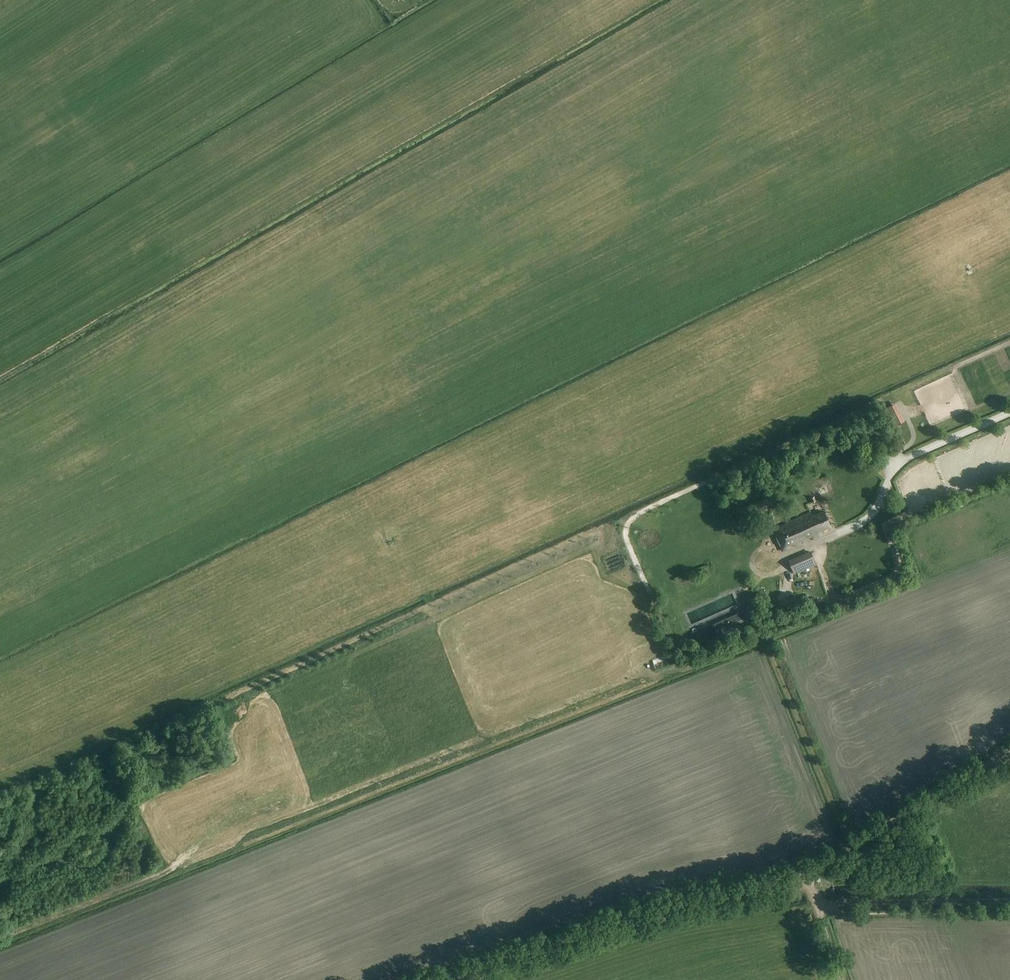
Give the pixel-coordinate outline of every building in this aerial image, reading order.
[(892,405),(886,408),(895,426),(901,423),(892,405)] [(782,552),(789,549),(788,546),(792,544),(793,548),(808,542),(806,538),(812,535),(813,539),(821,536),(820,533),(831,528),(825,512),(813,517),(812,514),(773,531),(782,552)] [(788,561),(794,575),(816,565),(810,551),(788,561)] [(717,593),(666,612),(671,627),(683,622),(686,630),(697,626),(702,639),(732,628),(723,606),(721,606),(717,593)]
